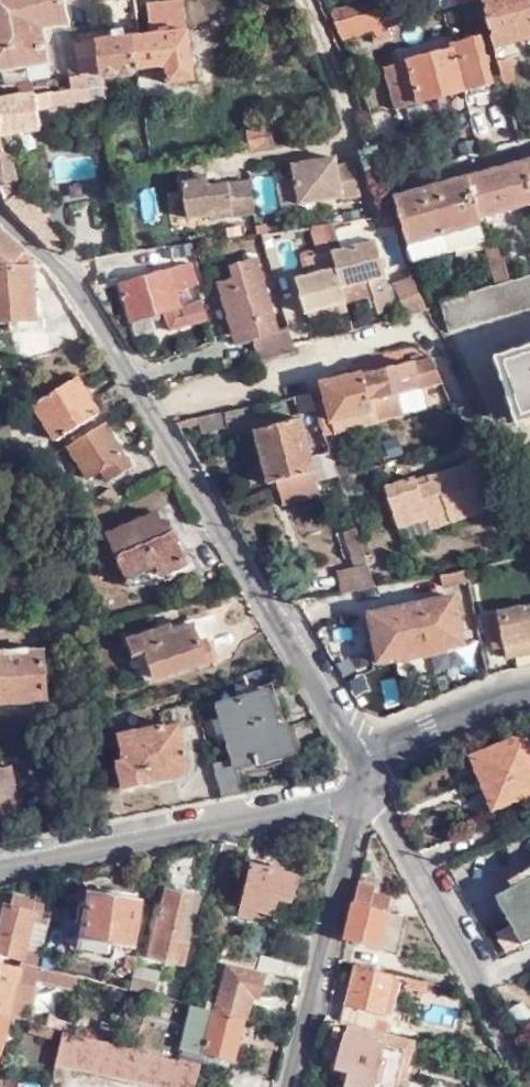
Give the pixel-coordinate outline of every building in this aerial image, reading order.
[(57,62),(55,45),(48,46),(46,28),(66,25),(67,33),(63,34),(70,76),(82,74),(76,42),(74,33),(67,0),(0,0),(0,69),(57,62)] [(135,36),(139,69),(167,65),(169,83),(196,80),(190,30),(187,30),(184,0),(165,0),(148,2),(151,34),(135,36)] [(334,19),(351,15),(381,7),(406,0),(359,0),(329,8),(334,19)] [(431,54),(442,97),(496,84),(482,35),(453,43),(454,49),(440,52),(427,0),(417,0),(431,54)] [(494,46),(529,37),(529,0),(483,0),(494,46)] [(389,36),(381,7),(351,15),(334,19),(341,35),(369,28),(372,40),(389,36)] [(111,38),(123,37),(123,28),(110,29),(111,38)] [(76,42),(111,38),(110,29),(74,33),(76,42)] [(104,72),(139,69),(135,36),(123,37),(111,38),(76,42),(82,74),(70,76),(71,88),(104,83),(105,83),(104,72)] [(442,97),(431,54),(408,60),(385,66),(396,108),(419,102),(442,97)] [(498,60),(506,89),(517,87),(509,57),(498,60)] [(71,88),(37,92),(38,105),(105,97),(104,83),(71,88)] [(37,92),(0,97),(0,148),(2,148),(0,130),(12,129),(41,125),(38,105),(37,92)] [(243,129),(248,152),(272,148),(267,123),(243,129)] [(43,143),(41,125),(12,129),(14,147),(43,143)] [(2,148),(0,148),(0,188),(4,196),(7,200),(8,199),(20,189),(10,147),(2,148)] [(335,159),(326,160),(329,176),(338,175),(337,167),(335,159)] [(329,176),(326,160),(293,165),(296,179),(300,204),(341,197),(342,200),(361,196),(355,165),(337,167),(338,175),(329,176)] [(529,203),(529,178),(525,161),(470,177),(480,217),(529,203)] [(255,212),(251,179),(207,186),(205,173),(179,177),(185,217),(209,214),(210,218),(255,212)] [(482,223),(480,217),(470,177),(425,189),(396,197),(409,242),(482,223)] [(300,204),(296,179),(276,183),(282,207),(300,204)] [(8,199),(7,200),(15,211),(52,245),(59,249),(68,240),(20,189),(8,199)] [(332,253),(323,224),(307,228),(314,250),(301,254),(303,262),(332,253)] [(33,261),(40,261),(29,252),(0,226),(0,263),(33,261)] [(300,281),(310,314),(347,302),(375,294),(381,313),(398,307),(376,239),(332,253),(303,262),(308,279),(300,281)] [(488,245),(497,281),(512,277),(503,242),(488,245)] [(301,352),(292,325),(281,327),(258,258),(230,265),(235,278),(219,282),(235,331),(249,328),(253,338),(258,337),(263,361),(301,352)] [(37,318),(33,261),(0,263),(0,321),(37,318)] [(121,281),(132,320),(163,312),(170,332),(186,327),(184,319),(181,307),(177,291),(198,286),(192,263),(121,281)] [(394,278),(396,283),(414,275),(411,269),(394,278)] [(497,281),(443,296),(452,328),(529,307),(529,273),(512,277),(497,281)] [(425,298),(414,275),(396,283),(412,315),(430,306),(425,298)] [(204,300),(181,307),(184,319),(186,327),(210,320),(204,300)] [(347,302),(310,314),(313,323),(349,311),(347,302)] [(249,328),(235,331),(238,342),(253,338),(249,328)] [(529,410),(529,352),(506,359),(523,412),(529,410)] [(436,359),(371,372),(376,397),(373,398),(375,410),(378,421),(407,415),(403,393),(446,384),(436,359)] [(376,397),(371,372),(341,378),(326,380),(329,396),(316,400),(319,409),(323,421),(375,410),(373,398),(376,397)] [(77,375),(33,401),(55,440),(99,413),(77,375)] [(313,392),(297,396),(301,413),(319,409),(316,400),(313,392)] [(378,421),(375,410),(323,421),(325,426),(327,433),(378,423),(378,421)] [(198,417),(197,418),(201,435),(228,429),(228,426),(226,419),(224,412),(198,417)] [(315,484),(309,458),(300,418),(254,428),(267,483),(277,481),(281,503),(318,495),(315,484)] [(131,466),(105,422),(68,444),(87,476),(102,466),(110,479),(131,466)] [(416,478),(388,487),(402,528),(428,519),(433,532),(485,515),(480,498),(502,490),(496,453),(468,461),(469,466),(417,482),(416,478)] [(121,499),(111,485),(96,496),(112,505),(121,499)] [(164,561),(168,571),(187,564),(168,522),(162,525),(155,509),(105,531),(128,577),(164,561)] [(376,584),(357,527),(344,530),(354,565),(338,569),(343,591),(376,584)] [(170,576),(168,571),(164,561),(128,577),(131,584),(170,576)] [(440,572),(442,579),(468,574),(467,566),(440,572)] [(469,580),(468,574),(442,579),(443,585),(469,580)] [(465,644),(455,595),(370,612),(379,661),(398,658),(398,661),(448,652),(448,647),(465,644)] [(485,615),(494,647),(505,645),(507,657),(529,651),(529,603),(485,615)] [(168,627),(142,634),(126,638),(131,655),(144,652),(151,678),(211,661),(205,638),(197,641),(191,624),(169,630),(168,627)] [(48,699),(44,647),(0,651),(0,703),(48,699)] [(268,690),(217,704),(235,765),(294,750),(288,725),(278,726),(268,690)] [(164,725),(120,733),(125,760),(119,761),(123,788),(156,782),(155,779),(183,773),(190,769),(186,749),(184,750),(179,725),(164,727),(164,725)] [(475,756),(494,807),(529,794),(529,748),(525,736),(475,756)] [(11,764),(0,767),(0,799),(16,795),(11,764)] [(242,906),(274,914),(279,898),(293,902),(299,876),(253,864),(242,906)] [(529,940),(529,876),(498,894),(513,922),(524,943),(529,940)] [(375,893),(378,881),(361,877),(358,888),(375,893)] [(185,965),(201,896),(169,888),(152,956),(185,965)] [(358,888),(345,940),(379,949),(390,911),(386,910),(389,896),(375,893),(358,888)] [(86,934),(112,939),(134,942),(141,899),(93,891),(86,934)] [(44,908),(46,900),(37,898),(16,892),(13,903),(38,909),(32,933),(45,937),(41,948),(44,949),(50,923),(53,909),(44,908)] [(24,961),(40,965),(44,949),(41,948),(45,937),(32,933),(38,909),(13,903),(6,902),(0,926),(0,955),(24,961)] [(271,924),(274,914),(242,906),(239,916),(271,924)] [(403,914),(390,911),(379,949),(394,952),(403,914)] [(510,950),(524,943),(513,922),(499,929),(510,950)] [(110,951),(112,939),(86,934),(79,933),(77,945),(110,951)] [(285,976),(288,961),(262,954),(258,969),(285,976)] [(40,965),(24,961),(23,967),(0,961),(0,1011),(11,1014),(31,1019),(39,989),(32,987),(34,977),(79,989),(82,976),(40,965)] [(356,963),(346,1004),(366,1009),(385,1014),(396,973),(356,963)] [(168,973),(137,965),(134,977),(157,983),(154,995),(162,997),(168,973)] [(216,1010),(246,1018),(251,996),(259,998),(264,976),(227,967),(216,1010)] [(157,983),(134,977),(131,988),(154,995),(157,983)] [(427,981),(408,977),(405,986),(425,991),(427,981)] [(524,999),(510,1007),(525,1032),(529,1029),(529,1008),(524,999)] [(234,1061),(246,1018),(216,1010),(208,1008),(190,1004),(178,1049),(188,1052),(186,1060),(201,1064),(203,1064),(205,1054),(234,1061)] [(364,1016),(366,1009),(346,1004),(342,1021),(362,1026),(364,1016)] [(11,1014),(0,1011),(0,1054),(11,1014)] [(364,1016),(362,1026),(387,1032),(389,1023),(364,1016)] [(66,1029),(69,1029),(71,1021),(56,1017),(54,1026),(66,1029)] [(63,1039),(66,1029),(54,1026),(35,1020),(31,1031),(63,1039)] [(69,1029),(66,1029),(63,1039),(57,1062),(57,1063),(160,1084),(166,1086),(195,1086),(201,1064),(186,1060),(117,1042),(69,1029)] [(385,1044),(349,1034),(345,1035),(337,1067),(350,1071),(346,1086),(374,1086),(385,1044)] [(12,1072),(0,1069),(0,1086),(8,1086),(12,1072)] [(382,1086),(399,1086),(399,1077),(382,1077),(382,1086)]
